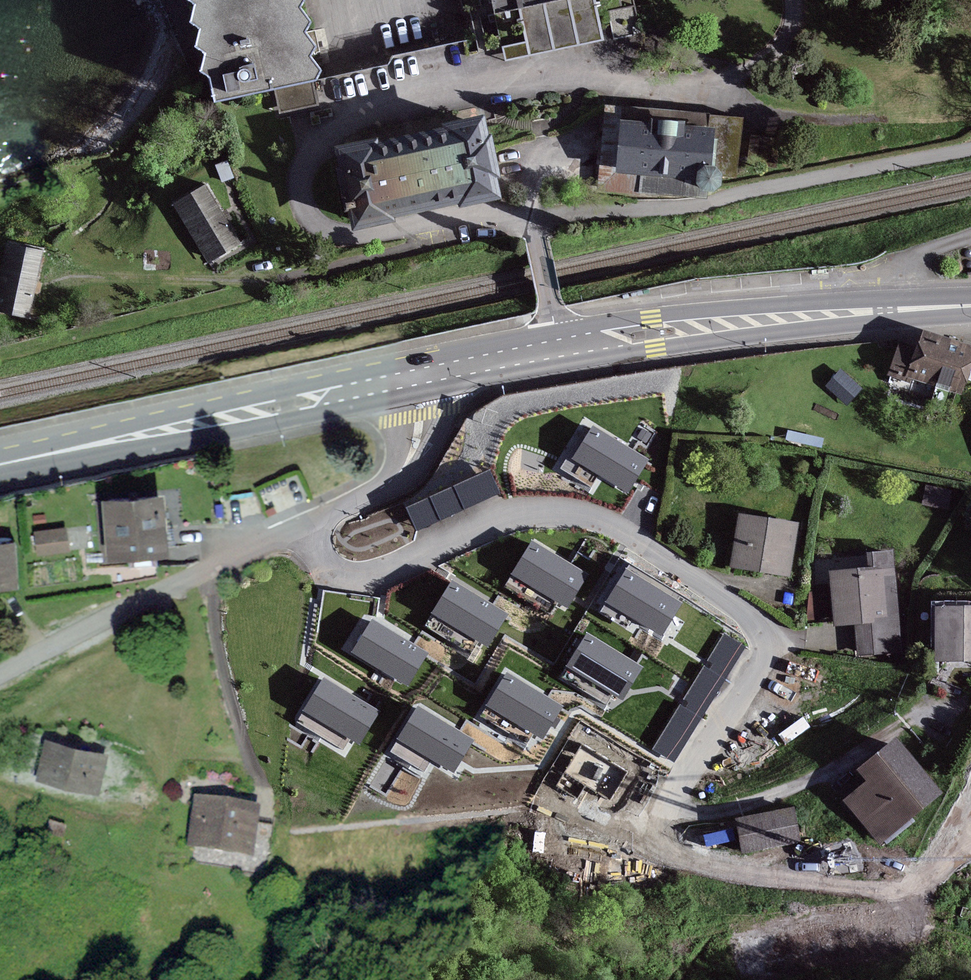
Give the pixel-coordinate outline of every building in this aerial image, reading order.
[(195,5),(191,21),(201,29),(196,46),(206,52),(201,71),(211,77),(216,102),(316,78),(321,69),(311,57),(315,47),(304,33),(311,22),(300,8),(304,0),(189,0),(195,5)] [(497,14),(483,17),(490,49),(504,46),(507,58),(637,31),(631,0),(494,0),(497,14)] [(601,186),(706,196),(708,178),(708,173),(734,176),(739,119),(710,117),(623,109),(608,108),(601,186)] [(483,118),(446,126),(447,130),(378,145),(377,140),(336,147),(345,210),(354,208),(358,227),(393,220),(393,218),(461,203),(461,207),(500,199),(483,118)] [(239,243),(206,187),(173,205),(206,262),(239,243)] [(8,246),(0,282),(0,311),(27,317),(40,253),(8,246)] [(908,380),(910,375),(961,392),(970,365),(970,349),(924,333),(919,350),(901,344),(890,373),(908,380)] [(860,389),(841,371),(828,386),(847,403),(860,389)] [(647,460),(593,426),(574,457),(628,491),(647,460)] [(408,508),(417,529),(440,519),(464,508),(499,492),(490,471),(455,487),(431,498),(408,508)] [(948,491),(927,487),(924,503),(945,507),(948,491)] [(159,499),(105,503),(110,562),(164,558),(159,499)] [(797,526),(740,517),(733,564),(790,572),(797,526)] [(65,531),(36,534),(38,552),(67,549),(65,531)] [(586,574),(532,540),(513,571),(567,605),(586,574)] [(0,547),(0,588),(16,587),(14,547),(0,547)] [(891,553),(870,555),(871,569),(832,572),(837,624),(859,622),(861,651),(899,648),(891,553)] [(681,603),(627,569),(608,600),(661,634),(681,603)] [(507,615),(453,581),(434,611),(488,645),(507,615)] [(939,607),(939,659),(970,659),(970,607),(939,607)] [(426,654),(372,620),(352,650),(406,684),(426,654)] [(643,667),(589,633),(569,664),(623,698),(643,667)] [(743,647),(725,636),(656,748),(674,759),(743,647)] [(561,708),(507,674),(488,704),(542,738),(561,708)] [(378,714),(324,680),(305,710),(358,744),(378,714)] [(472,742),(418,708),(399,738),(453,772),(472,742)] [(808,727),(802,718),(780,734),(786,743),(808,727)] [(940,793),(898,741),(862,770),(872,783),(849,801),(881,840),(940,793)] [(105,758),(48,743),(39,778),(96,793),(105,758)] [(626,773),(583,746),(556,787),(579,802),(590,785),(611,798),(626,773)] [(257,808),(197,797),(189,840),(249,851),(257,808)] [(792,809),(739,820),(745,851),(799,840),(792,809)]
